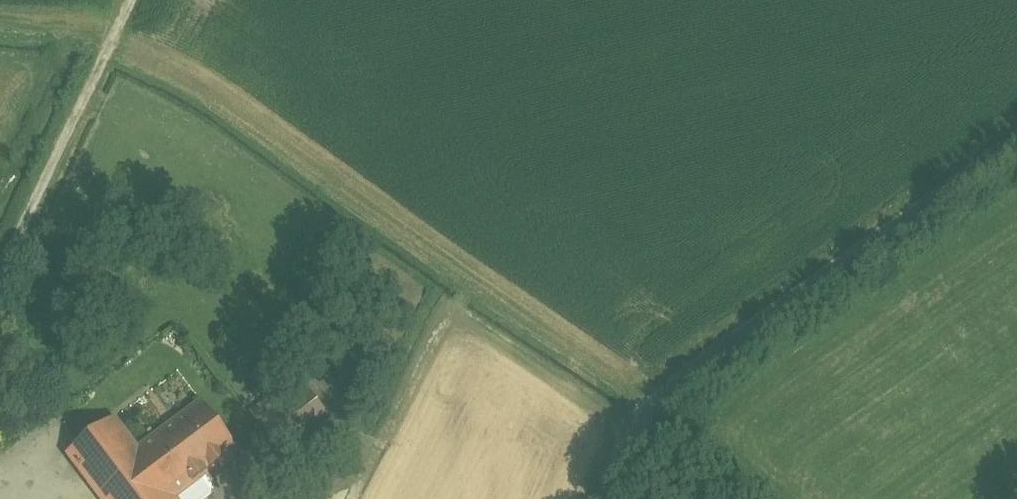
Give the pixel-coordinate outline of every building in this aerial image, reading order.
[(326,411),(309,388),(261,424),(278,447),(326,411)] [(204,402),(141,449),(177,497),(241,450),(204,402)] [(117,417),(69,454),(103,498),(179,498),(177,497),(141,449),(117,417)]
